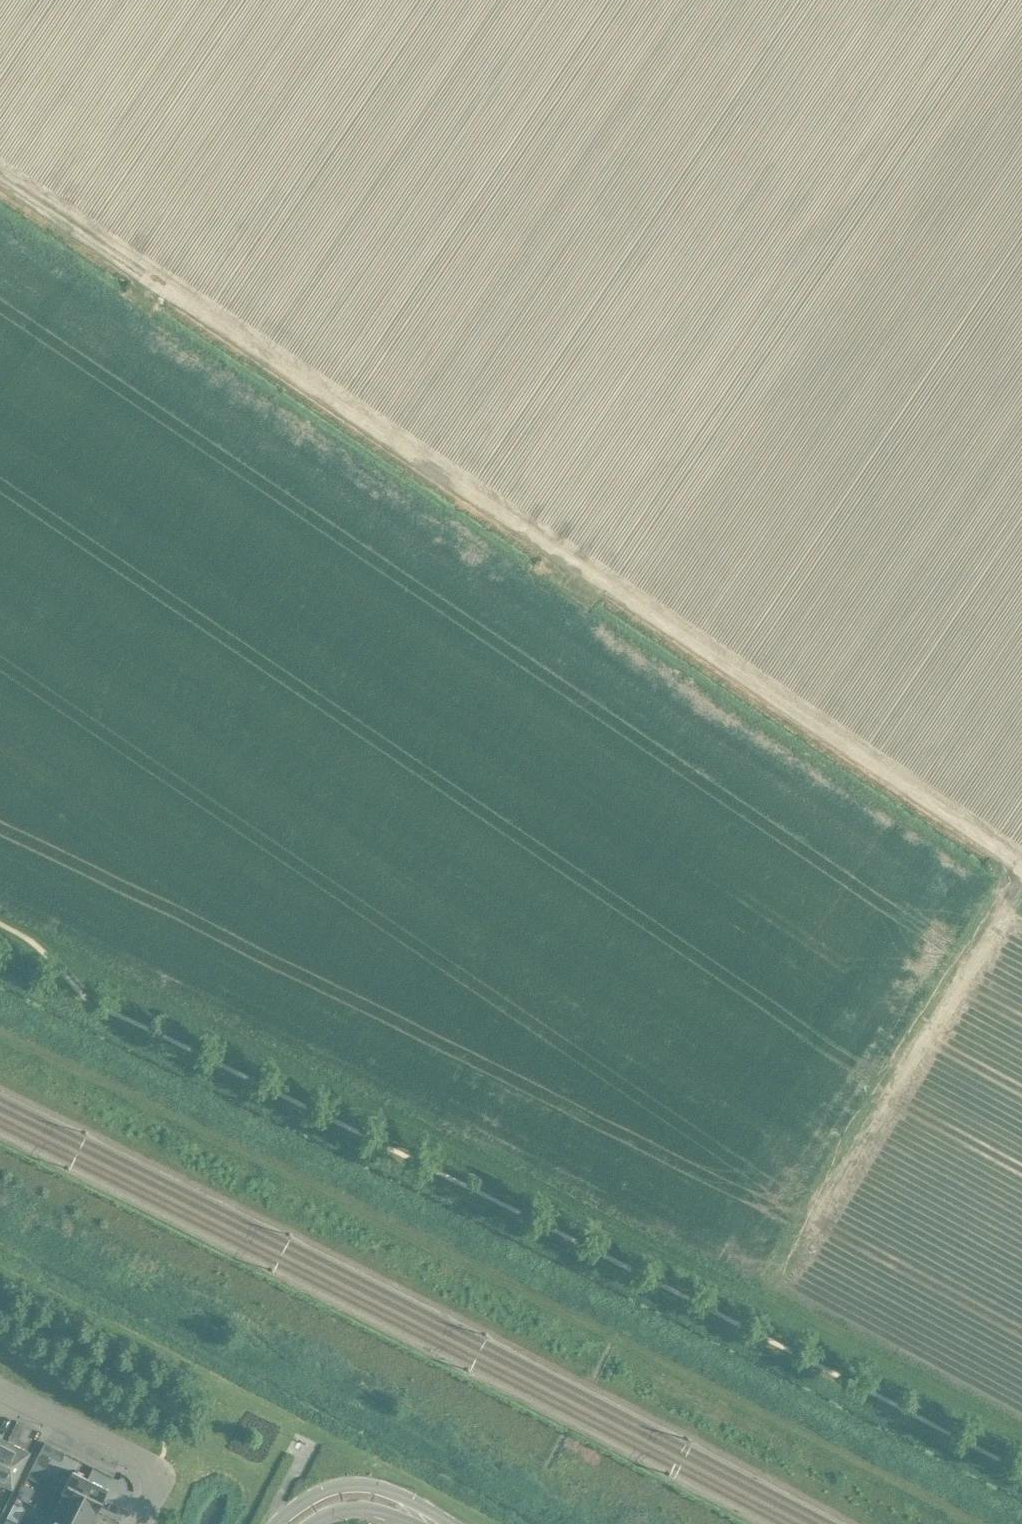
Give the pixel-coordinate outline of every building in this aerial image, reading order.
[(0,1456),(0,1481),(9,1486),(26,1451),(7,1442),(0,1456)] [(44,1443),(26,1477),(38,1483),(50,1457),(60,1462),(64,1453),(44,1443)] [(61,1494),(96,1511),(107,1489),(72,1472),(61,1494)] [(34,1489),(23,1484),(16,1497),(27,1502),(34,1489)] [(69,1523),(87,1523),(94,1511),(95,1512),(96,1511),(61,1494),(60,1494),(62,1495),(52,1515),(69,1523)] [(13,1504),(6,1518),(17,1523),(24,1509),(13,1504)] [(52,1515),(47,1523),(69,1523),(52,1515)]
